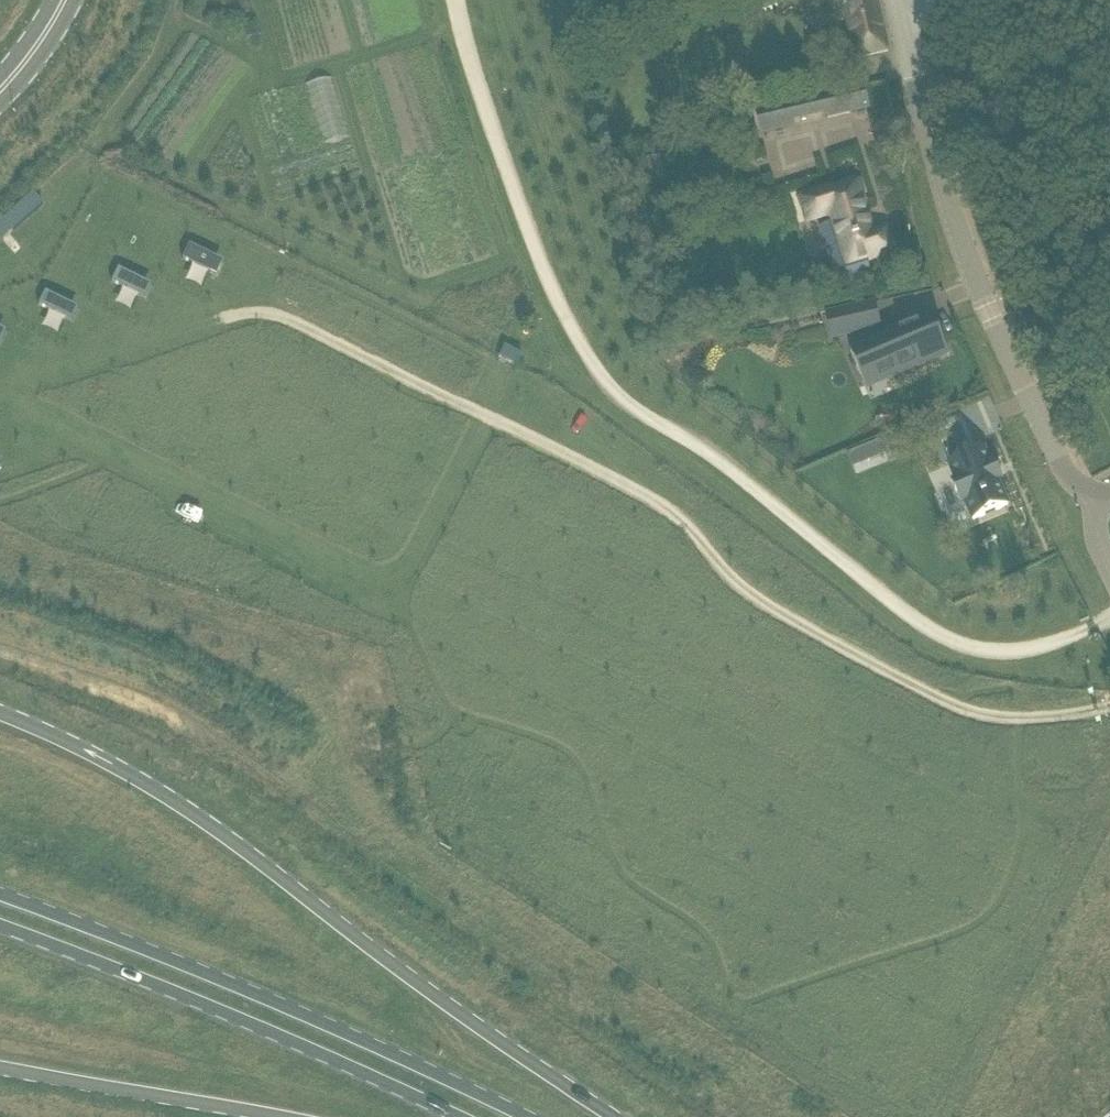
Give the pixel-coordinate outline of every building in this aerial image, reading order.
[(876,0),(844,0),(857,57),(887,50),(876,0)] [(757,97),(819,84),(816,71),(793,76),(794,81),(782,83),(781,79),(754,85),(757,97)] [(870,107),(865,86),(820,97),(825,118),(870,107)] [(796,127),(791,104),(757,112),(761,136),(796,127)] [(663,146),(659,135),(652,137),(655,148),(663,146)] [(830,188),(801,198),(808,220),(831,213),(843,250),(838,251),(844,268),(892,252),(885,231),(873,235),(862,202),(864,201),(858,183),(831,191),(830,188)] [(0,221),(0,237),(2,240),(43,204),(33,192),(0,221)] [(876,303),(850,309),(856,335),(882,329),(876,303)] [(851,354),(859,373),(860,373),(863,381),(884,372),(887,377),(888,377),(888,376),(943,352),(944,353),(948,351),(937,327),(934,319),(910,330),(910,329),(890,338),(851,354)] [(881,442),(865,449),(870,461),(887,454),(881,442)] [(956,462),(950,464),(958,482),(954,484),(956,488),(955,488),(957,491),(959,496),(960,499),(962,503),(964,502),(966,501),(974,519),(980,517),(1002,508),(1002,507),(1008,505),(998,480),(1000,479),(1001,479),(995,465),(992,466),(985,450),(979,452),(978,452),(956,461),(956,462)]
